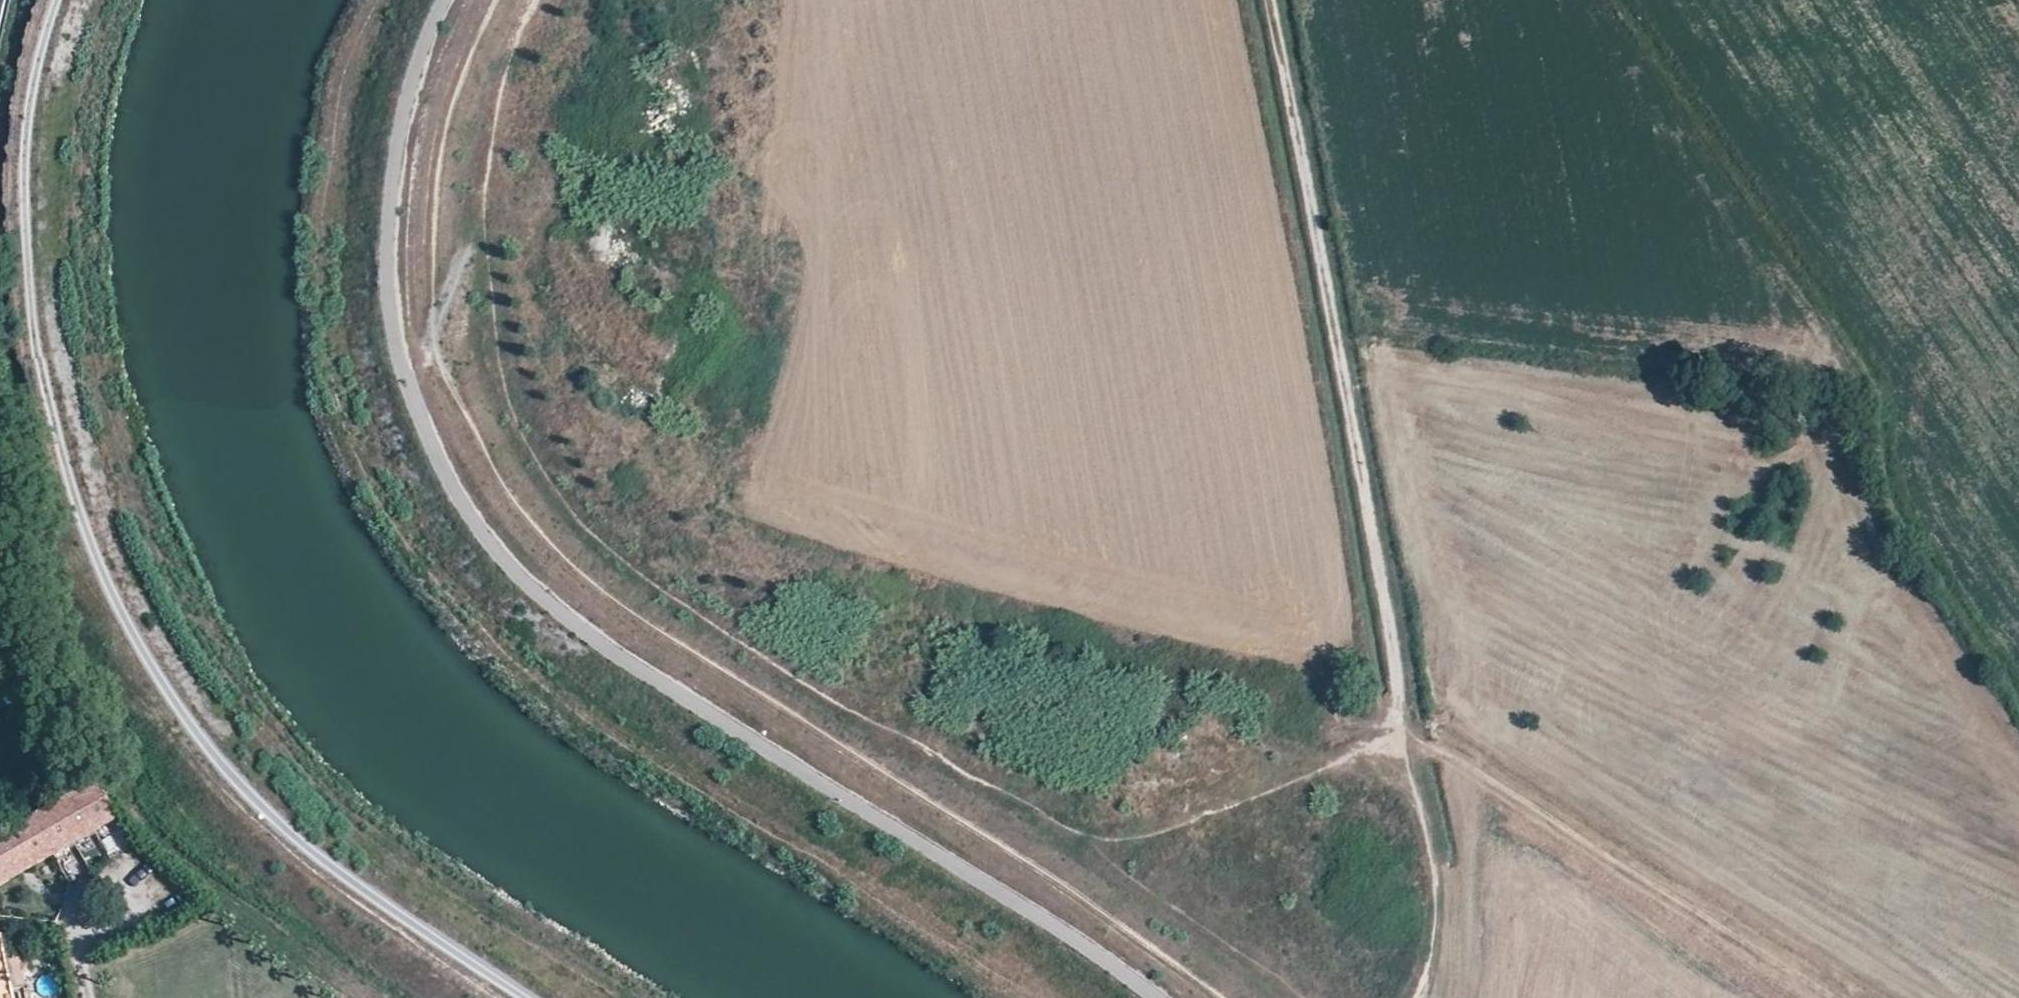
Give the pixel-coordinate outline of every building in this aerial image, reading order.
[(116,818),(94,779),(68,795),(89,834),(116,818)] [(32,817),(54,855),(89,834),(68,795),(32,817)] [(54,855),(32,817),(0,836),(0,887),(54,855)] [(0,953),(0,997),(10,997),(0,953)]
